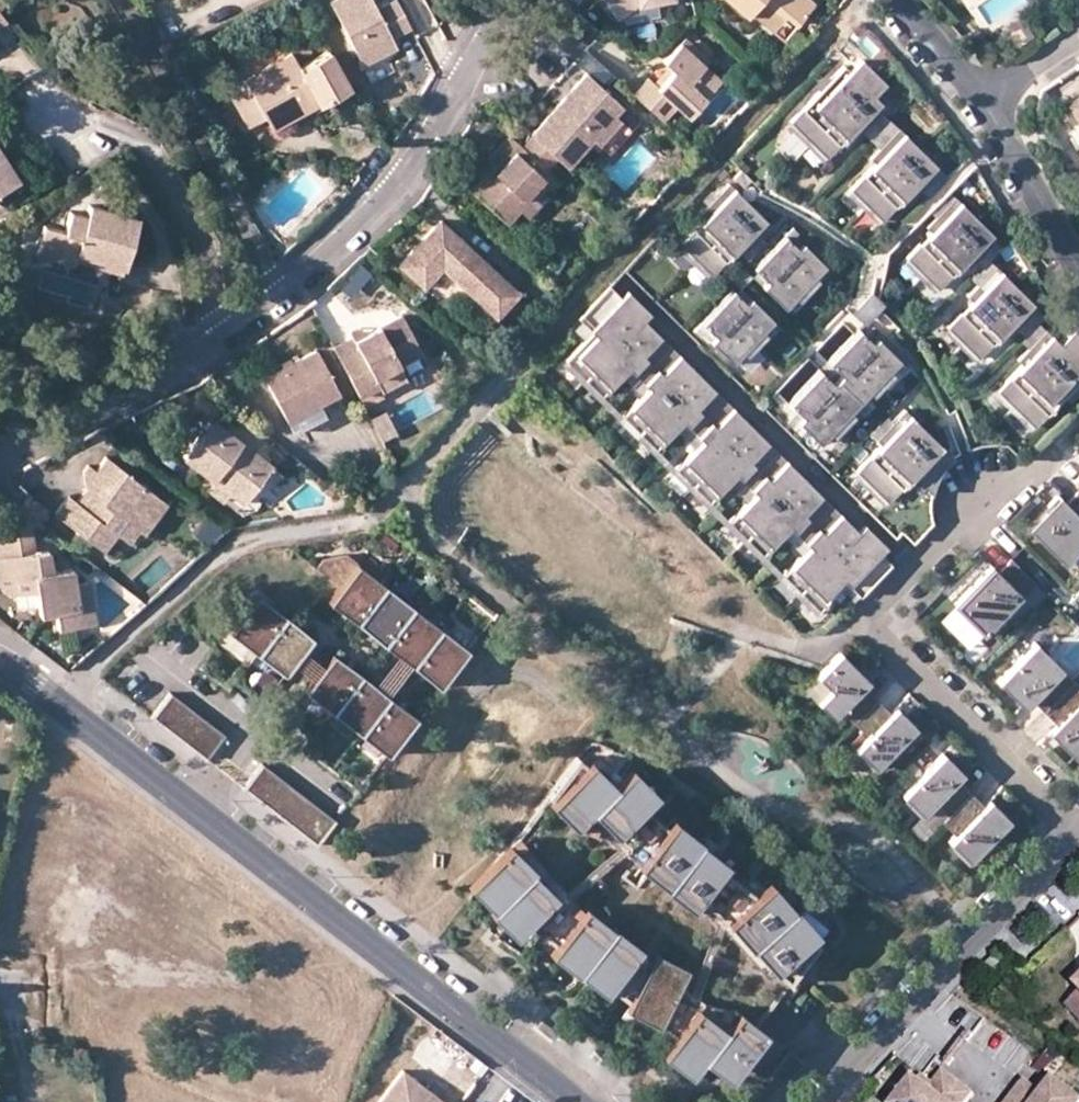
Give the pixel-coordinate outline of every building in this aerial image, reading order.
[(410,31),(395,1),(376,11),(370,0),(337,0),(329,4),(361,68),(384,56),(380,50),(392,44),(391,41),(410,31)] [(632,1),(639,0),(605,0),(615,14),(632,1)] [(756,18),(769,3),(789,22),(808,2),(806,0),(722,0),(736,13),(743,6),(756,18)] [(769,3),(756,18),(777,36),(789,22),(769,3)] [(700,61),(705,55),(682,34),(677,40),(700,61)] [(667,62),(670,65),(655,83),(651,78),(646,74),(631,92),(659,117),(672,101),(684,111),(715,75),(700,61),(677,40),(662,56),(667,62)] [(395,50),(392,44),(380,50),(384,56),(395,50)] [(247,128),(265,119),(272,129),(346,89),(327,54),(297,68),(291,57),(226,92),(247,128)] [(811,142),(877,74),(861,59),(849,71),(844,66),(790,121),(811,142)] [(670,65),(667,62),(651,78),(655,83),(670,65)] [(619,104),(585,74),(530,135),(532,138),(557,160),(567,168),(592,142),(607,123),(605,121),(619,104)] [(877,74),(811,142),(827,158),(852,131),(857,137),(861,132),(872,121),(881,130),(890,121),(881,112),(886,107),(873,94),(885,82),(877,74)] [(1065,107),(1078,131),(1078,98),(1065,107)] [(619,104),(605,121),(607,123),(592,142),(605,153),(635,119),(619,104)] [(849,190),(865,205),(920,150),(890,121),(881,130),(890,139),(879,150),(870,159),(875,164),(849,190)] [(881,130),(872,121),(861,132),(870,141),(881,130)] [(890,139),(881,130),(870,141),(879,150),(890,139)] [(517,215),(519,212),(537,192),(539,190),(542,186),(552,176),(547,172),(557,160),(532,138),(522,149),(517,144),(496,168),(473,194),(507,226),(512,220),(517,215)] [(947,178),(920,150),(865,205),(881,221),(907,195),(912,200),(920,192),(929,183),(936,189),(947,178)] [(16,181),(0,157),(0,192),(16,181)] [(734,179),(744,188),(752,181),(742,171),(734,179)] [(927,199),(936,189),(929,183),(920,192),(927,199)] [(680,245),(695,260),(750,205),(729,184),(700,214),(705,219),(680,245)] [(546,202),(537,192),(519,212),(529,219),(546,202)] [(922,275),(977,219),(950,193),(940,203),(945,208),(936,217),(926,227),(932,233),(906,258),(922,275)] [(940,203),(931,212),(936,217),(945,208),(940,203)] [(750,205),(695,260),(711,275),(736,249),(748,261),(756,252),(750,246),(771,225),(750,205)] [(128,296),(144,224),(96,213),(94,224),(78,219),(73,240),(53,235),(46,265),(84,274),(81,285),(128,296)] [(977,219),(922,275),(938,290),(963,265),(968,269),(976,261),(987,250),(994,256),(1004,246),(977,219)] [(435,301),(446,290),(489,329),(519,296),(441,225),(401,268),(435,301)] [(805,286),(826,266),(804,244),(799,249),(792,241),(797,237),(800,233),(794,228),(786,236),(770,251),(805,286)] [(797,237),(792,241),(799,249),(804,244),(797,237)] [(705,294),(652,241),(624,271),(740,385),(747,377),(740,371),(731,362),(709,341),(701,333),(698,336),(693,331),(681,319),(705,294)] [(976,261),(983,267),(989,261),(994,256),(987,250),(976,261)] [(805,286),(770,251),(754,267),(757,270),(767,281),(762,286),(784,307),(805,286)] [(962,343),(1017,288),(989,261),(983,267),(982,269),(988,275),(977,286),(967,297),(973,302),(947,328),(962,343)] [(732,280),(740,288),(752,275),(744,268),(732,280)] [(988,275),(982,269),(971,280),(977,286),(988,275)] [(762,286),(767,281),(757,270),(752,275),(762,286)] [(683,419),(657,447),(676,467),(693,484),(721,457),(729,465),(738,474),(757,493),(729,521),(746,537),(762,554),(789,527),(810,547),(782,574),(800,592),(818,610),(846,582),(860,597),(892,565),(609,286),(578,319),(593,333),(566,361),(585,379),(611,351),(620,358),(629,367),(602,395),(622,415),(639,431),(666,402),(675,411),(683,419)] [(735,293),(746,303),(751,298),(740,288),(735,293)] [(1017,288),(962,343),(978,358),(1003,333),(1008,338),(1014,332),(1029,316),(1036,323),(1044,314),(1017,288)] [(752,341),(773,320),(751,298),(746,303),(735,293),(733,290),(717,306),(752,341)] [(873,306),(866,298),(858,306),(865,314),(873,306)] [(752,341),(717,306),(700,322),(693,331),(698,336),(701,333),(706,328),(714,336),(709,341),(731,362),(752,341)] [(1014,332),(1020,338),(1036,323),(1029,316),(1014,332)] [(417,355),(396,318),(362,336),(351,343),(349,340),(331,350),(356,397),(377,386),(373,376),(417,355)] [(801,320),(766,356),(789,379),(830,337),(818,325),(812,331),(801,320)] [(1043,329),(1036,323),(1020,338),(1027,345),(1043,329)] [(995,387),(1011,402),(1078,335),(1071,325),(1057,340),(1045,328),(1043,329),(1027,345),(1016,357),(1020,361),(995,387)] [(701,333),(709,341),(714,336),(706,328),(701,333)] [(349,340),(351,343),(362,336),(357,329),(346,334),(349,340)] [(1011,402),(1032,423),(1062,393),(1073,380),(1078,375),(1078,361),(1078,336),(1078,335),(1011,402)] [(868,336),(852,352),(879,381),(894,366),(904,376),(910,370),(889,348),(884,353),(868,336)] [(852,352),(831,374),(869,411),(874,405),(864,396),(879,381),(852,352)] [(336,395),(314,354),(264,380),(285,421),(304,411),(336,395)] [(377,386),(382,397),(427,373),(417,355),(373,376),(377,386)] [(863,416),(869,411),(831,374),(811,394),(839,421),(854,406),(863,416)] [(1062,393),(1067,398),(1078,386),(1073,380),(1062,393)] [(839,421),(811,394),(795,410),(801,416),(790,426),(799,434),(804,428),(819,442),(839,421)] [(855,470),(871,486),(925,429),(905,409),(893,421),(884,431),(878,425),(869,433),(880,444),(855,470)] [(912,543),(933,523),(932,522),(931,517),(930,508),(931,499),(933,490),(936,481),(940,473),(946,465),(948,463),(954,458),(946,451),(917,480),(912,475),(887,501),(877,511),(845,480),(855,470),(832,448),(828,452),(819,442),(804,428),(799,434),(790,426),(801,416),(795,410),(780,425),(895,538),(900,531),(912,543)] [(878,425),(884,431),(893,421),(887,415),(878,425)] [(240,503),(268,469),(209,422),(181,457),(210,481),(240,503)] [(946,451),(925,429),(871,486),(887,501),(912,475),(917,480),(946,451)] [(99,549),(112,532),(130,510),(149,524),(164,506),(104,457),(91,471),(80,462),(75,468),(83,490),(89,494),(84,500),(78,497),(74,502),(67,496),(53,512),(99,549)] [(210,481),(204,487),(235,510),(240,503),(210,481)] [(78,497),(84,500),(89,494),(83,490),(78,497)] [(1078,491),(1066,503),(1056,513),(1052,518),(1048,513),(1033,528),(1042,537),(1041,538),(1053,549),(1054,548),(1066,561),(1078,547),(1078,491)] [(1048,505),(1056,513),(1066,503),(1058,496),(1048,505)] [(24,501),(15,513),(35,527),(43,514),(24,501)] [(1,520),(0,520),(0,553),(29,549),(26,533),(37,531),(40,530),(35,527),(15,513),(7,507),(1,520)] [(112,532),(123,541),(133,529),(140,535),(149,524),(130,510),(112,532)] [(29,549),(0,553),(0,563),(29,559),(31,559),(29,549)] [(7,589),(8,598),(31,594),(36,619),(52,616),(56,634),(91,628),(84,586),(70,588),(67,573),(48,576),(43,557),(31,559),(29,559),(0,563),(0,590),(7,589)] [(1022,598),(1036,584),(1011,559),(997,572),(992,566),(955,604),(983,632),(1020,596),(1022,598)] [(356,622),(385,585),(357,564),(339,588),(328,602),(356,622)] [(387,584),(410,601),(419,589),(397,572),(387,584)] [(412,607),(385,585),(356,622),(383,645),(412,607)] [(228,633),(255,654),(285,616),(257,595),(247,608),(228,633)] [(983,632),(955,604),(940,619),(968,648),(979,637),(983,632)] [(440,629),(412,607),(383,645),(411,665),(440,629)] [(312,638),(285,616),(255,654),(283,676),(312,638)] [(468,650),(440,629),(411,665),(438,687),(468,650)] [(1029,698),(1043,712),(1074,681),(1035,643),(998,680),(1023,704),(1029,698)] [(853,723),(877,700),(863,687),(869,681),(840,652),(816,676),(830,689),(817,702),(832,717),(840,709),(853,723)] [(332,654),(304,690),(331,711),(360,674),(332,654)] [(360,674),(331,711),(359,733),(387,696),(360,674)] [(1074,681),(1043,712),(1057,725),(1052,731),(1076,756),(1078,753),(1078,686),(1074,681)] [(150,718),(164,728),(183,703),(170,693),(150,718)] [(387,696),(359,733),(386,755),(416,717),(387,696)] [(890,714),(877,700),(853,723),(867,737),(855,749),(874,768),(915,727),(896,708),(890,714)] [(164,728),(176,737),(195,712),(183,703),(164,728)] [(176,737),(188,747),(207,721),(195,712),(176,737)] [(188,747),(200,756),(220,732),(207,721),(188,747)] [(225,735),(220,732),(200,756),(205,760),(225,735)] [(947,816),(970,793),(956,779),(962,773),(943,754),(902,795),(921,815),(933,802),(947,816)] [(578,758),(548,797),(553,801),(548,806),(572,831),(581,823),(788,983),(819,944),(813,939),(817,936),(771,885),(758,897),(722,869),(726,865),(673,823),(669,828),(645,809),(657,797),(632,773),(618,788),(607,780),(591,761),(588,765),(578,758)] [(253,797),(273,772),(262,765),(243,789),(253,797)] [(253,797),(266,807),(286,782),(273,772),(253,797)] [(266,807),(279,817),(298,792),(286,782),(266,807)] [(279,817),(291,826),(310,801),(298,792),(279,817)] [(947,816),(941,822),(955,836),(948,842),(967,862),(1009,820),(989,800),(983,806),(970,793),(947,816)] [(303,835),(322,810),(310,801),(291,826),(303,835)] [(303,835),(316,846),(335,820),(322,810),(303,835)] [(562,892),(515,839),(505,852),(468,889),(515,935),(527,923),(557,946),(548,957),(602,999),(611,988),(629,1002),(625,1012),(659,1025),(676,1038),(662,1057),(688,1077),(702,1059),(731,1080),(766,1035),(739,1014),(733,1022),(681,983),(687,969),(652,953),(650,960),(562,892)] [(1012,962),(1005,956),(990,968),(996,975),(1012,962)] [(443,1097),(439,1101),(434,1097),(438,1092),(406,1066),(378,1101),(450,1101),(443,1097)] [(978,1095),(948,1072),(937,1086),(934,1091),(923,1083),(919,1079),(901,1101),(973,1101),(978,1095)] [(927,1078),(923,1083),(934,1091),(937,1086),(927,1078)] [(1059,1080),(1056,1084),(1047,1095),(1043,1092),(1029,1082),(1013,1101),(1078,1101),(1078,1095),(1059,1080)] [(1051,1081),(1043,1092),(1047,1095),(1056,1084),(1051,1081)] [(443,1097),(438,1092),(434,1097),(439,1101),(443,1097)]
